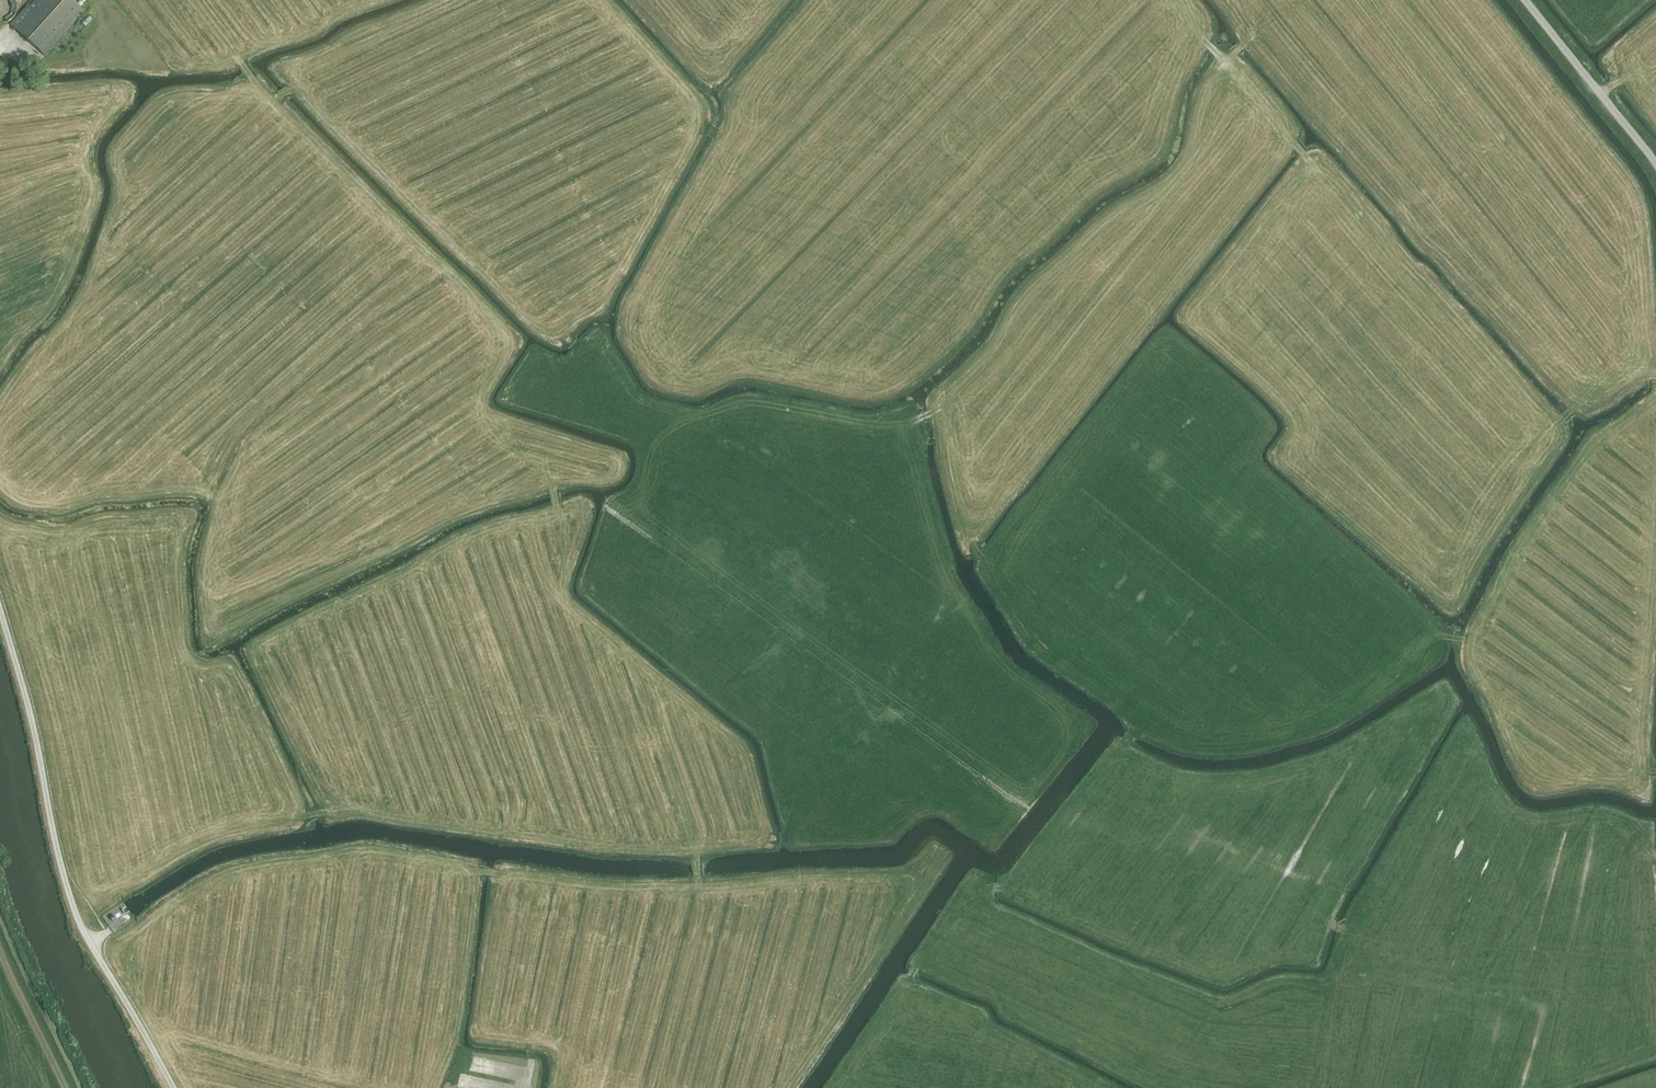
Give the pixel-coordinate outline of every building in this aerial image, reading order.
[(12,14),(11,0),(0,0),(0,15),(12,14)] [(83,12),(70,0),(35,0),(29,7),(27,6),(10,25),(44,56),(83,12)]
